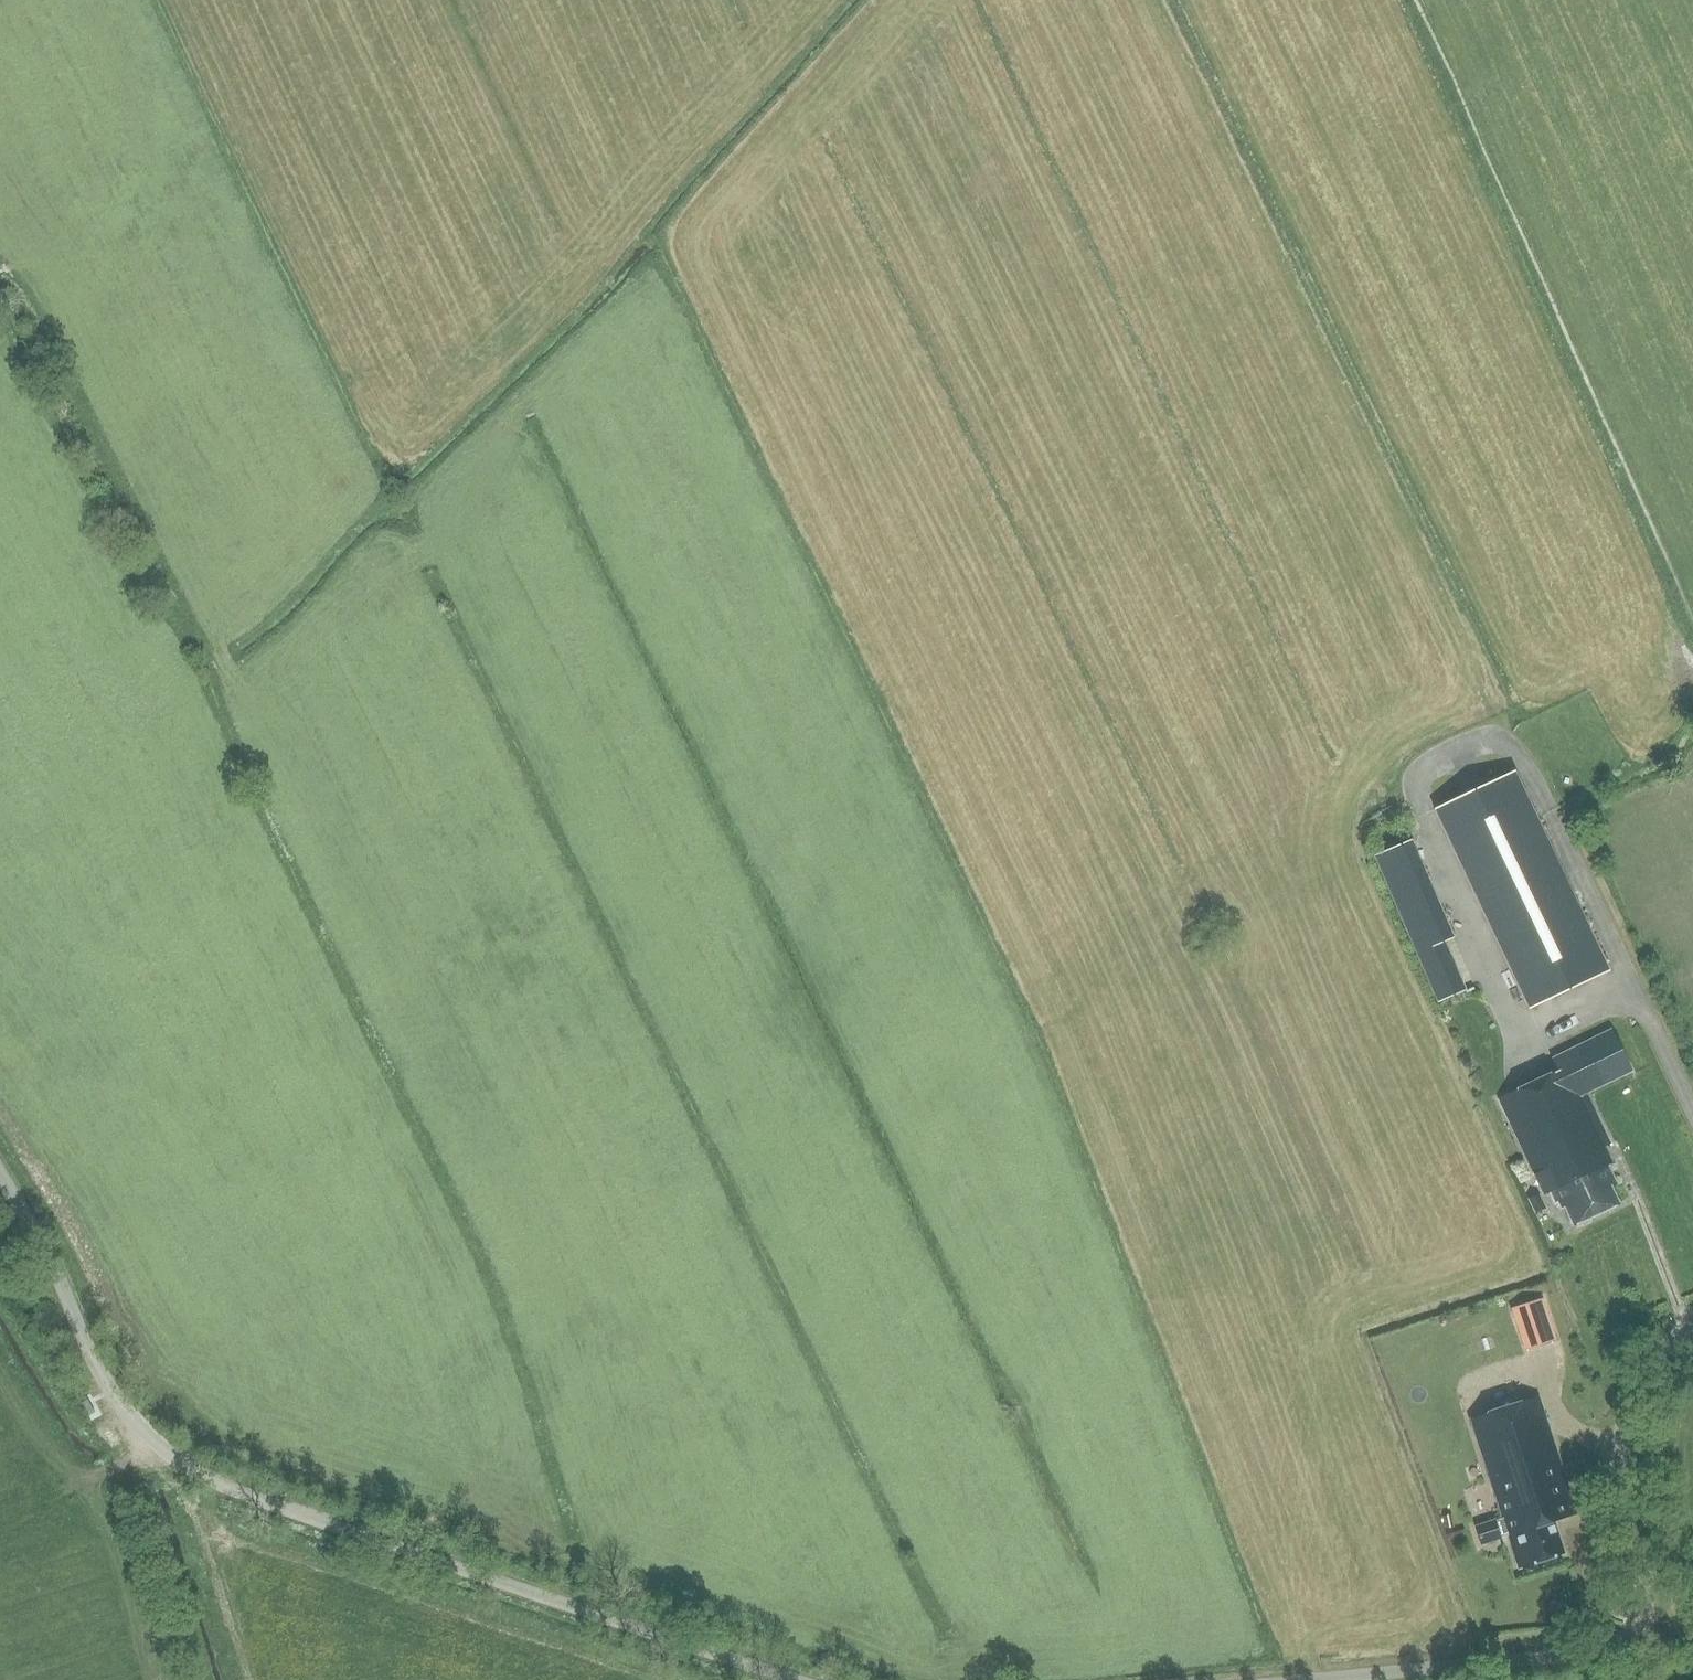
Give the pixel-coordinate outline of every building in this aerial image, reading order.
[(1515,770),(1434,809),(1529,1008),(1610,970),(1515,770)] [(1445,942),(1454,938),(1412,840),(1373,856),(1437,1003),(1466,991),(1445,942)] [(1615,1185),(1606,1166),(1612,1163),(1579,1095),(1629,1071),(1610,1032),(1551,1060),(1556,1071),(1496,1100),(1542,1195),(1548,1192),(1553,1203),(1557,1202),(1560,1209),(1564,1208),(1570,1221),(1574,1220),(1578,1221),(1584,1218),(1586,1214),(1599,1207),(1603,1209),(1610,1205),(1612,1202),(1615,1200),(1609,1187),(1615,1185)] [(1535,1212),(1545,1208),(1538,1193),(1528,1198),(1535,1212)] [(1523,1349),(1557,1339),(1544,1298),(1539,1300),(1514,1308),(1511,1309),(1523,1349)] [(1538,1397),(1470,1419),(1502,1519),(1474,1528),(1479,1546),(1507,1537),(1518,1570),(1563,1555),(1552,1523),(1576,1515),(1538,1397)]
